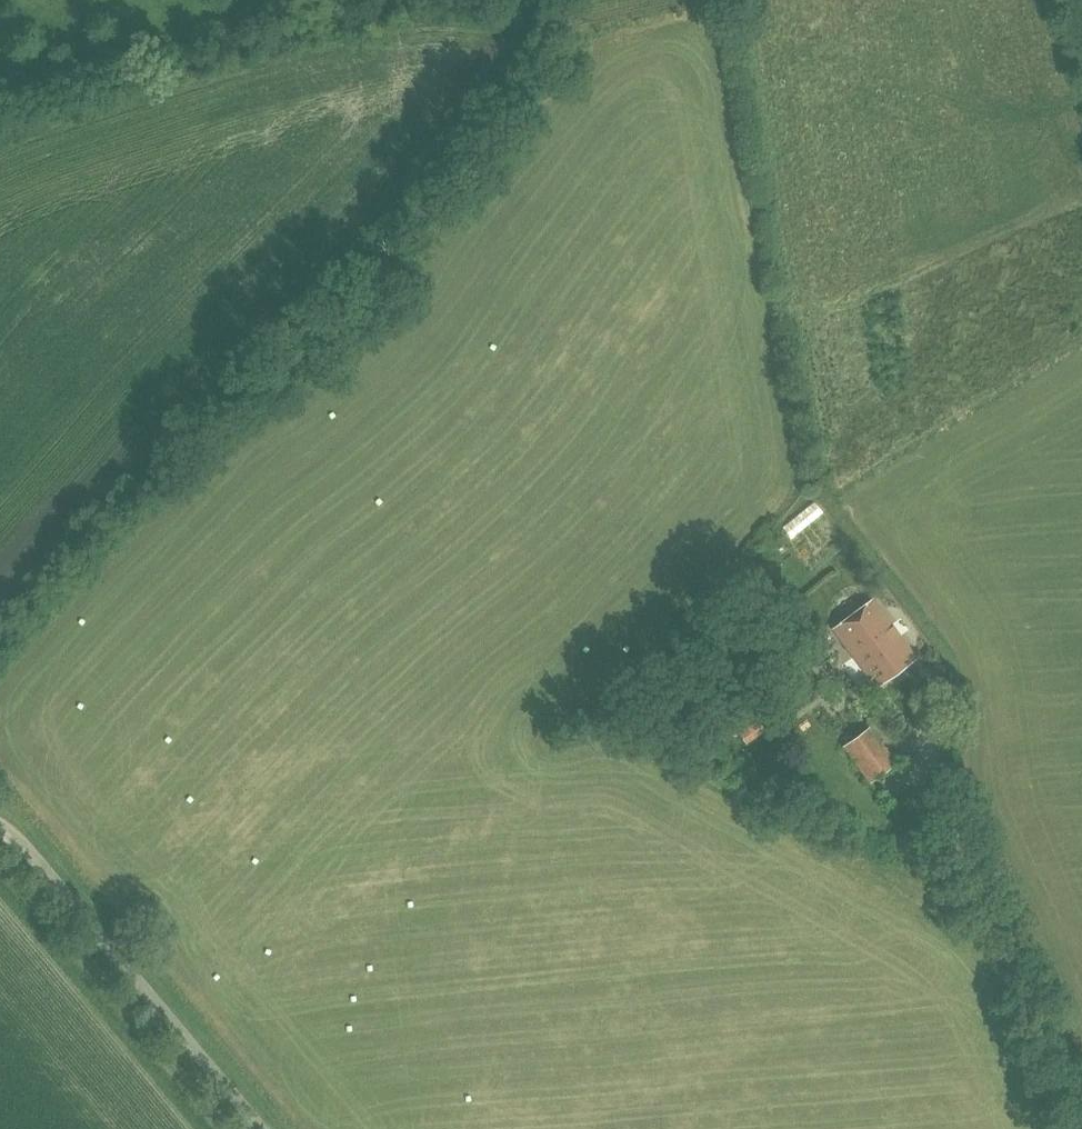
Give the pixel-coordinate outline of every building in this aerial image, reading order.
[(823,501),(792,529),(803,540),(833,513),(823,501)] [(876,687),(917,658),(873,598),(833,628),(876,687)] [(753,734),(781,712),(770,698),(742,719),(753,734)] [(896,764),(869,727),(844,746),(871,782),(896,764)]
